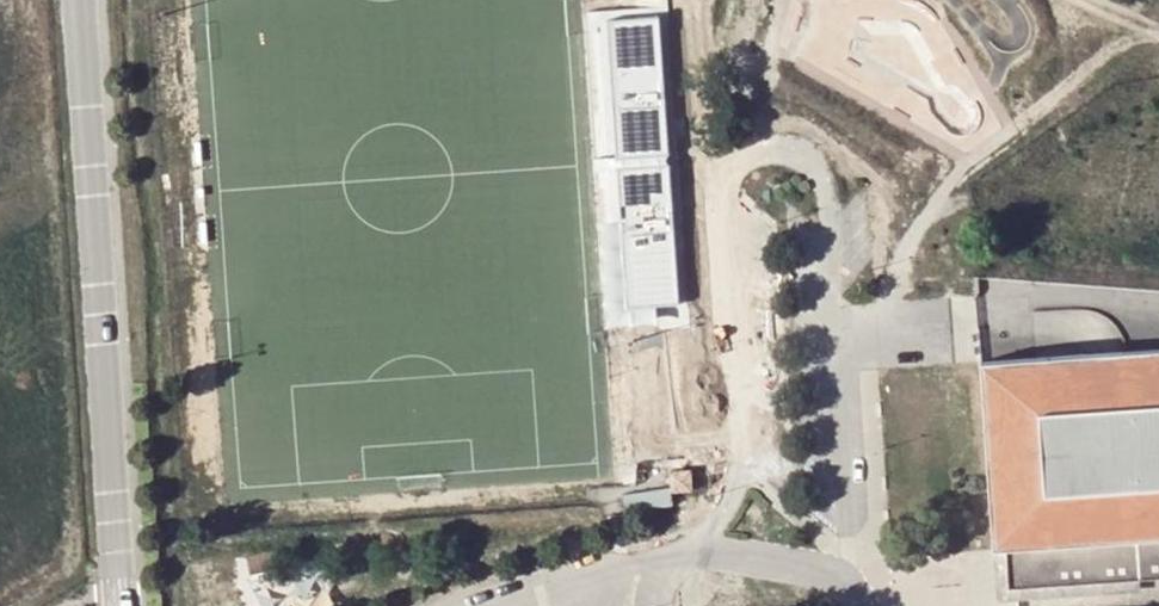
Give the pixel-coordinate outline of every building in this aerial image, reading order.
[(684,306),(683,289),(641,291),(644,347),(705,344),(703,305),(684,306)] [(680,442),(674,346),(634,349),(636,375),(659,373),(662,410),(639,413),(642,444),(680,442)] [(980,360),(993,547),(1006,547),(1009,586),(1139,578),(1158,577),(1158,348),(980,360)] [(683,481),(682,461),(661,462),(663,483),(683,481)] [(1140,589),(1139,578),(1009,586),(1006,547),(993,547),(997,600),(1140,589)]
